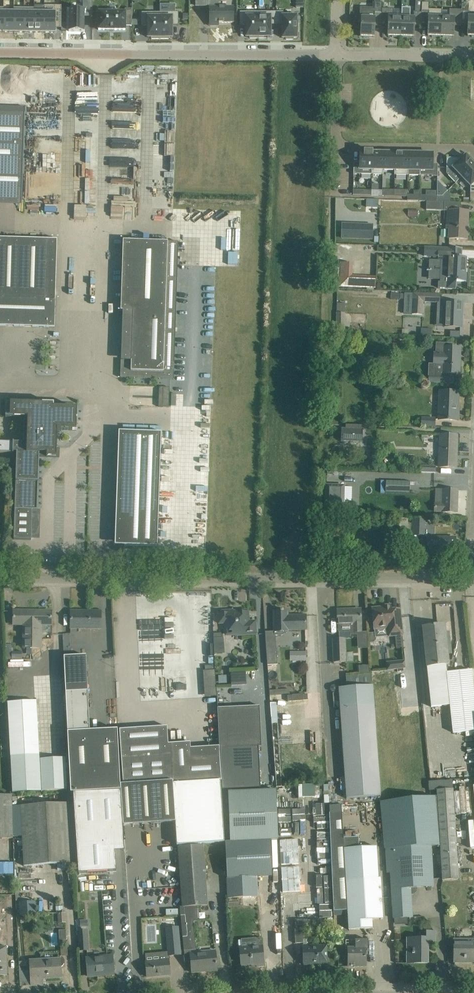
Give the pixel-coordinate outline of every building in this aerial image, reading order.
[(69,31),(85,32),(85,14),(92,15),(92,17),(93,0),(83,0),(83,9),(69,9),(69,31)] [(210,5),(210,23),(233,23),(233,7),(218,7),(218,0),(196,0),(196,6),(210,5)] [(360,18),(361,18),(361,28),(360,27),(360,34),(361,34),(361,37),(363,37),(363,38),(370,38),(370,37),(374,37),(374,26),(382,26),(382,25),(381,25),(382,9),(382,0),(375,0),(374,9),(360,9),(360,18)] [(422,3),(422,8),(421,25),(428,25),(427,36),(432,36),(432,37),(438,37),(438,36),(441,36),(441,17),(442,10),(429,9),(429,3),(422,3)] [(160,12),(160,39),(168,39),(168,37),(171,37),(172,37),(172,25),(178,25),(178,12),(175,12),(175,5),(160,5),(160,12)] [(421,25),(422,11),(422,8),(416,8),(415,12),(414,12),(414,18),(410,18),(411,8),(402,7),(401,17),(401,37),(403,37),(403,38),(410,38),(410,37),(414,37),(414,26),(421,26),(421,25)] [(99,12),(98,30),(108,30),(115,30),(125,30),(125,26),(132,26),(132,9),(125,9),(125,13),(99,12)] [(394,9),(382,9),(381,25),(382,25),(388,25),(388,36),(392,36),(392,37),(398,37),(399,36),(401,37),(401,17),(393,17),(394,9)] [(14,10),(3,10),(4,30),(14,30),(14,10)] [(24,10),(14,10),(14,30),(24,30),(24,10)] [(34,10),(24,10),(24,30),(34,30),(34,10)] [(44,10),(34,10),(34,30),(44,30),(44,10)] [(44,10),(44,30),(55,31),(55,10),(44,10)] [(461,11),(461,10),(449,10),(449,18),(441,17),(441,36),(443,36),(443,37),(449,38),(449,37),(454,37),(454,26),(461,26),(461,25),(461,11)] [(461,11),(461,25),(468,25),(467,36),(472,36),(471,37),(473,37),(473,17),(468,17),(468,11),(461,11)] [(160,12),(142,13),(142,25),(148,25),(148,38),(149,38),(149,37),(152,37),(152,39),(160,39),(160,12)] [(258,12),(240,12),(240,25),(246,25),(246,37),(247,37),(250,37),(250,38),(258,38),(258,12)] [(258,12),(258,38),(267,38),(267,37),(270,37),(270,25),(277,25),(277,12),(258,12)] [(277,12),(277,25),(283,25),(283,38),(286,38),(286,40),(293,40),(293,38),(296,38),(296,32),(298,32),(298,23),(296,23),(296,14),(283,14),(283,12),(277,12)] [(21,196),(21,192),(24,111),(0,110),(0,196),(21,196)] [(154,142),(154,155),(176,155),(176,143),(154,142)] [(353,174),(372,175),(372,151),(364,151),(364,152),(360,152),(360,163),(354,163),(353,174)] [(383,170),(384,170),(384,153),(373,153),(373,151),(372,151),(372,175),(383,175),(383,170)] [(420,154),(420,176),(432,175),(432,176),(437,176),(438,166),(432,166),(433,154),(428,154),(426,152),(423,152),(421,154),(420,154)] [(394,175),(396,175),(396,153),(384,153),(384,170),(394,170),(394,175)] [(396,175),(408,175),(408,153),(396,153),(396,175)] [(419,176),(420,176),(420,154),(408,153),(408,175),(419,176)] [(446,173),(456,183),(462,177),(473,165),(473,161),(472,158),(469,158),(469,159),(466,155),(461,160),(459,158),(447,158),(446,168),(446,173)] [(164,174),(174,175),(174,164),(165,163),(164,174)] [(462,177),(470,186),(470,193),(473,193),(473,165),(462,177)] [(426,196),(426,201),(427,201),(437,202),(437,196),(437,191),(426,191),(426,196)] [(427,201),(427,210),(447,211),(446,229),(449,229),(449,238),(467,239),(468,211),(461,211),(461,203),(427,201)] [(136,218),(137,206),(110,206),(109,218),(136,218)] [(341,222),(341,237),(372,238),(372,223),(341,222)] [(55,327),(55,299),(45,299),(46,239),(0,238),(0,326),(55,327)] [(120,360),(119,377),(174,379),(178,242),(123,240),(121,311),(133,311),(132,360),(120,360)] [(424,256),(443,257),(444,248),(424,247),(424,256)] [(448,256),(448,271),(441,270),(440,281),(438,282),(438,288),(446,288),(445,289),(456,290),(457,281),(465,281),(466,257),(448,256)] [(335,264),(334,287),(375,288),(375,276),(352,275),(352,263),(340,262),(340,264),(335,264)] [(423,315),(424,302),(439,302),(439,295),(401,293),(400,299),(404,299),(404,314),(423,315)] [(445,302),(444,328),(455,328),(455,327),(461,327),(461,326),(460,326),(460,314),(461,314),(462,303),(445,302)] [(345,333),(345,313),(336,313),(336,333),(345,333)] [(459,374),(460,359),(458,358),(459,349),(460,349),(460,348),(453,348),(453,343),(436,343),(435,352),(433,352),(433,364),(436,364),(436,376),(429,376),(428,382),(443,383),(444,373),(459,374)] [(169,407),(170,387),(159,387),(158,407),(169,407)] [(439,391),(438,420),(457,420),(457,419),(456,419),(456,406),(458,406),(458,392),(439,391)] [(12,453),(12,454),(13,454),(13,453),(16,453),(14,539),(31,540),(32,510),(37,510),(39,457),(55,458),(55,449),(57,449),(57,430),(76,431),(77,408),(50,407),(50,404),(6,403),(5,417),(24,418),(23,443),(13,443),(14,442),(13,442),(13,443),(0,442),(0,453),(12,453)] [(421,418),(421,426),(434,426),(434,418),(421,418)] [(341,428),(341,442),(360,443),(360,436),(362,436),(363,429),(341,428)] [(128,432),(124,546),(157,547),(161,433),(128,432)] [(440,435),(439,466),(456,467),(456,466),(455,466),(455,449),(456,449),(457,435),(440,435)] [(365,462),(364,470),(374,470),(375,462),(365,462)] [(408,492),(408,481),(383,480),(383,491),(408,492)] [(343,508),(344,486),(326,485),(325,507),(343,508)] [(434,503),(434,512),(456,512),(457,490),(443,489),(443,503),(434,503)] [(426,535),(426,519),(412,518),(412,524),(408,523),(408,518),(398,517),(397,533),(407,534),(407,529),(412,529),(412,535),(426,535)] [(427,556),(455,556),(455,538),(427,538),(427,548),(427,556)] [(376,633),(370,633),(370,643),(374,642),(376,640),(376,638),(402,635),(400,609),(391,610),(391,608),(384,609),(384,608),(372,609),(374,630),(375,630),(376,633)] [(361,609),(337,610),(338,620),(338,624),(338,632),(338,638),(345,638),(350,638),(350,635),(349,632),(357,631),(361,631),(360,623),(361,623),(361,619),(361,609)] [(281,611),(274,611),(274,631),(289,631),(289,630),(306,630),(306,615),(288,616),(288,611),(283,611),(283,610),(281,610),(281,611)] [(13,621),(13,624),(23,625),(23,647),(32,647),(32,611),(13,611),(13,621)] [(32,611),(32,647),(41,647),(42,632),(50,632),(50,624),(51,624),(51,621),(51,611),(32,611)] [(82,611),(71,611),(71,627),(101,627),(101,611),(88,611),(88,612),(82,612),(82,611)] [(233,611),(218,612),(219,623),(227,623),(228,628),(230,628),(232,630),(232,632),(240,632),(240,634),(255,633),(255,622),(248,623),(247,613),(233,614),(233,611)] [(422,630),(426,667),(427,667),(431,707),(450,705),(453,733),(473,731),(473,686),(472,670),(447,672),(447,664),(448,664),(444,624),(423,627),(423,629),(422,630)] [(221,633),(213,634),(214,653),(222,653),(222,637),(221,633)] [(333,639),(334,663),(346,662),(345,638),(338,638),(333,639)] [(276,642),(266,643),(268,665),(278,664),(276,642)] [(368,648),(358,648),(358,656),(368,656),(368,648)] [(89,731),(88,691),(86,655),(64,657),(65,693),(67,732),(89,731)] [(112,670),(112,655),(104,655),(105,670),(112,670)] [(404,660),(391,662),(392,670),(397,669),(397,672),(403,671),(403,669),(405,669),(404,660)] [(165,674),(182,674),(182,665),(165,665),(165,674)] [(246,684),(246,674),(230,674),(230,684),(246,684)] [(331,689),(332,691),(334,692),(335,693),(333,693),(334,701),(339,701),(346,798),(381,795),(372,685),(338,688),(337,689),(336,686),(334,685),(331,687),(331,689)] [(41,791),(36,701),(8,702),(10,757),(12,793),(41,791)] [(219,749),(215,749),(216,757),(220,756),(221,781),(222,789),(260,788),(259,747),(261,747),(259,706),(217,708),(219,749)] [(166,727),(119,730),(123,785),(172,781),(221,781),(220,756),(216,757),(191,758),(190,742),(167,744),(166,727)] [(120,785),(117,729),(89,731),(67,732),(70,793),(72,793),(120,790),(120,785)] [(67,788),(66,757),(40,758),(42,790),(67,788)] [(452,779),(428,781),(429,791),(437,790),(437,797),(440,845),(443,879),(458,878),(453,789),(452,779)] [(176,822),(172,781),(123,785),(120,785),(120,790),(123,826),(176,822)] [(222,789),(221,781),(172,781),(176,822),(177,845),(224,842),(222,789)] [(120,790),(72,793),(78,874),(116,871),(115,851),(114,831),(123,831),(123,826),(120,790)] [(225,842),(227,879),(228,898),(257,896),(257,877),(271,877),(270,841),(278,841),(276,790),(228,792),(230,842),(225,842)] [(471,790),(458,790),(459,817),(472,817),(471,790)] [(0,795),(0,838),(12,838),(12,837),(12,806),(11,795),(0,795)] [(437,797),(381,801),(387,873),(390,873),(393,919),(413,917),(412,904),(410,904),(409,889),(433,887),(430,846),(440,845),(437,797)] [(71,803),(12,806),(12,837),(22,836),(24,866),(74,863),(71,803)] [(314,803),(315,818),(325,817),(324,803),(314,803)] [(343,838),(341,813),(329,813),(330,839),(343,838)] [(383,919),(380,878),(379,878),(377,847),(359,848),(358,838),(343,838),(330,839),(334,911),(347,911),(348,929),(372,928),(372,920),(383,919)] [(207,905),(203,846),(178,847),(182,907),(196,906),(207,905)] [(330,908),(329,875),(317,876),(317,908),(330,908)] [(122,931),(120,886),(110,887),(109,882),(96,883),(96,889),(102,889),(105,932),(122,931)] [(0,895),(0,915),(4,915),(4,931),(17,930),(16,895),(0,895)] [(185,963),(191,962),(190,953),(196,953),(193,922),(198,921),(196,906),(182,907),(180,907),(185,963)] [(181,954),(178,920),(165,921),(168,955),(181,954)] [(303,929),(295,930),(296,943),(304,943),(303,929)] [(88,950),(87,930),(79,931),(80,951),(88,950)] [(420,939),(407,939),(407,963),(428,963),(428,945),(435,945),(435,932),(420,933),(420,939)] [(257,946),(239,948),(241,967),(256,965),(257,967),(264,966),(262,938),(256,939),(257,946)] [(355,939),(355,947),(348,947),(348,949),(348,968),(365,967),(365,949),(368,949),(368,940),(355,939)] [(473,959),(473,939),(454,939),(454,962),(472,962),(472,959),(473,959)] [(315,946),(303,946),(303,965),(313,964),(313,963),(315,963),(327,963),(327,947),(318,947),(318,946),(315,946)] [(40,961),(30,961),(31,985),(42,985),(42,979),(61,978),(60,968),(60,967),(61,967),(63,966),(64,963),(64,961),(63,959),(61,957),(60,951),(39,952),(40,961)] [(190,953),(191,962),(192,973),(217,970),(215,951),(196,953),(190,953)] [(112,955),(86,958),(88,976),(97,976),(97,973),(113,971),(112,955)] [(168,959),(146,961),(147,977),(170,975),(168,959)]
